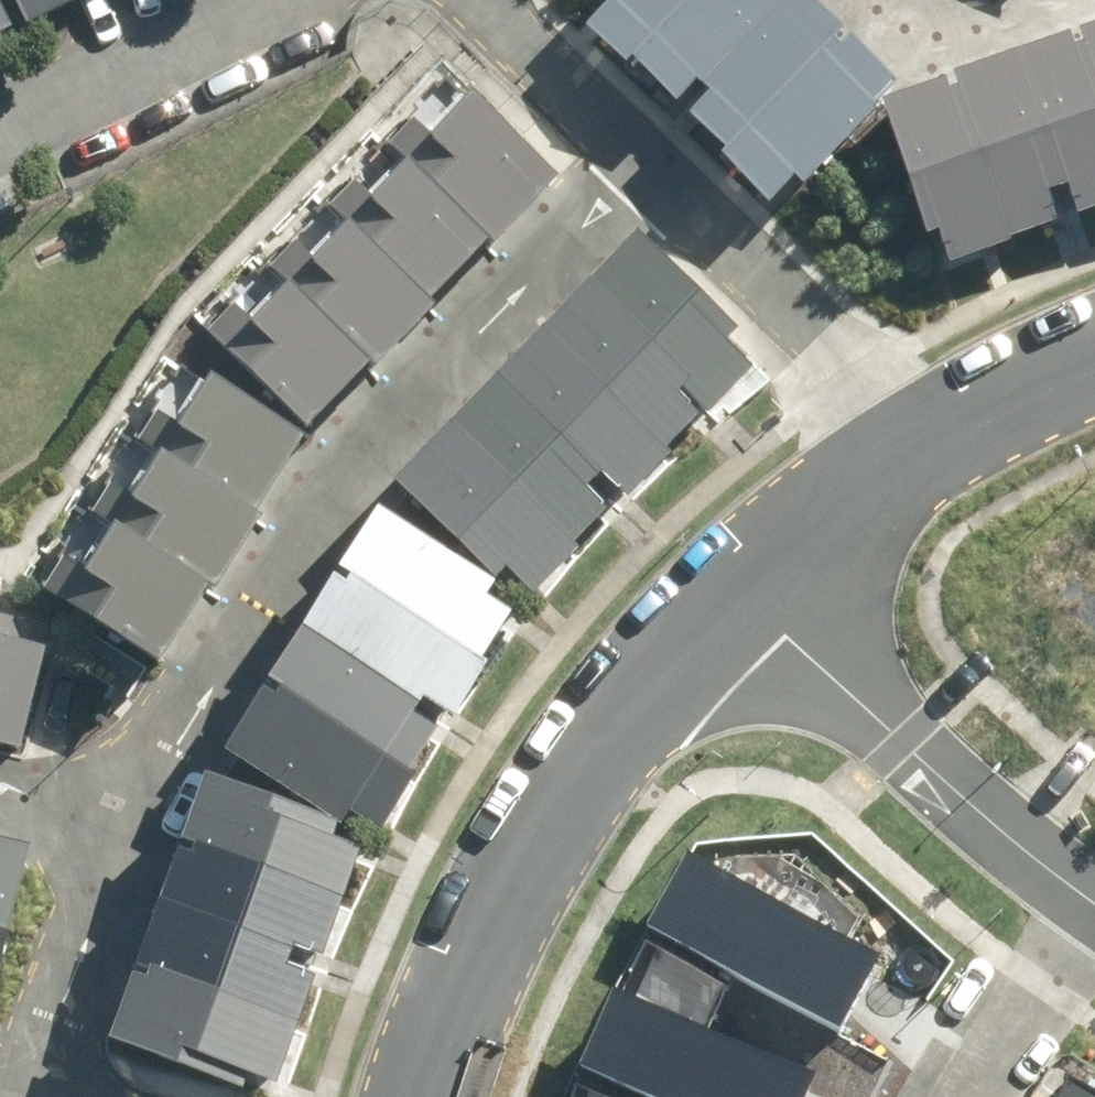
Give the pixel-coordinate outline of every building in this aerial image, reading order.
[(19,37),(92,0),(0,0),(19,37)] [(587,19),(637,67),(702,0),(605,0),(587,19)] [(791,0),(702,0),(637,67),(689,114),(796,5),(791,0)] [(845,51),(796,5),(689,114),(739,160),(845,51)] [(1081,45),(1094,83),(1094,40),(1081,45)] [(1006,70),(1060,213),(1094,201),(1094,83),(1081,45),(1006,70)] [(890,95),(845,51),(739,160),(786,204),(890,95)] [(974,83),(942,95),(998,238),(1060,213),(1006,70),(974,83)] [(541,183),(432,83),(373,147),(482,247),(541,183)] [(942,95),(884,118),(939,260),(998,238),(942,95)] [(482,247),(373,147),(313,211),(423,311),(482,247)] [(423,311),(313,211),(254,275),(364,375),(423,311)] [(753,367),(622,246),(574,298),(705,418),(753,367)] [(364,375),(254,275),(195,338),(305,439),(364,375)] [(705,418),(574,298),(528,347),(658,471),(705,418)] [(658,471),(528,347),(484,393),(612,516),(658,471)] [(294,453),(174,378),(131,449),(243,527),(294,453)] [(612,516),(484,393),(436,440),(563,564),(612,516)] [(563,564),(434,442),(381,497),(509,620),(563,564)] [(243,527),(131,449),(84,528),(198,606),(250,531),(243,527)] [(509,620),(362,526),(323,586),(470,680),(509,620)] [(198,606),(84,528),(36,602),(100,647),(143,676),(146,678),(198,606)] [(470,680),(323,586),(286,643),(438,733),(470,680)] [(438,733),(286,643),(249,702),(400,796),(438,733)] [(0,652),(0,758),(12,761),(37,661),(0,652)] [(400,796),(249,702),(213,762),(362,857),(400,796)] [(350,855),(191,795),(167,858),(329,915),(350,855)] [(881,954),(685,849),(643,927),(839,1031),(881,954)] [(329,915),(167,858),(143,922),(307,980),(329,915)] [(21,864),(0,859),(0,939),(21,864)] [(307,980),(143,922),(120,986),(284,1041),(307,980)] [(614,985),(580,1064),(657,1096),(805,1096),(816,1070),(614,985)] [(120,986),(97,1049),(253,1096),(267,1096),(284,1041),(120,986)] [(1062,1073),(1050,1096),(1094,1096),(1094,1089),(1062,1073)]
